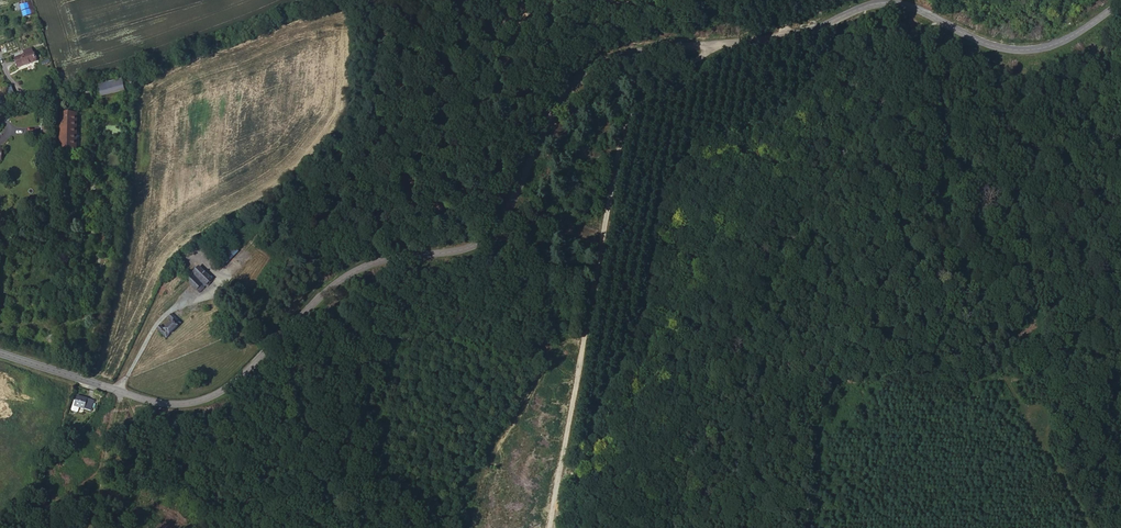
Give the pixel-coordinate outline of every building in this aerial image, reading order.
[(24,17),(30,16),(27,2),(20,4),(24,17)] [(36,61),(33,52),(25,55),(15,59),(18,68),(36,61)] [(100,97),(124,91),(121,78),(97,84),(100,97)] [(59,112),(58,150),(76,151),(77,113),(59,112)] [(50,138),(49,124),(42,125),(41,125),(42,138),(50,138)] [(232,245),(217,258),(223,266),(239,252),(232,245)] [(199,293),(204,288),(191,275),(186,280),(199,293)] [(166,338),(181,324),(172,314),(169,317),(173,322),(164,330),(160,326),(157,329),(166,338)] [(88,396),(72,391),(70,396),(69,401),(73,403),(85,406),(88,396)] [(69,401),(70,396),(68,395),(65,404),(66,406),(71,407),(72,407),(73,403),(69,401)]
